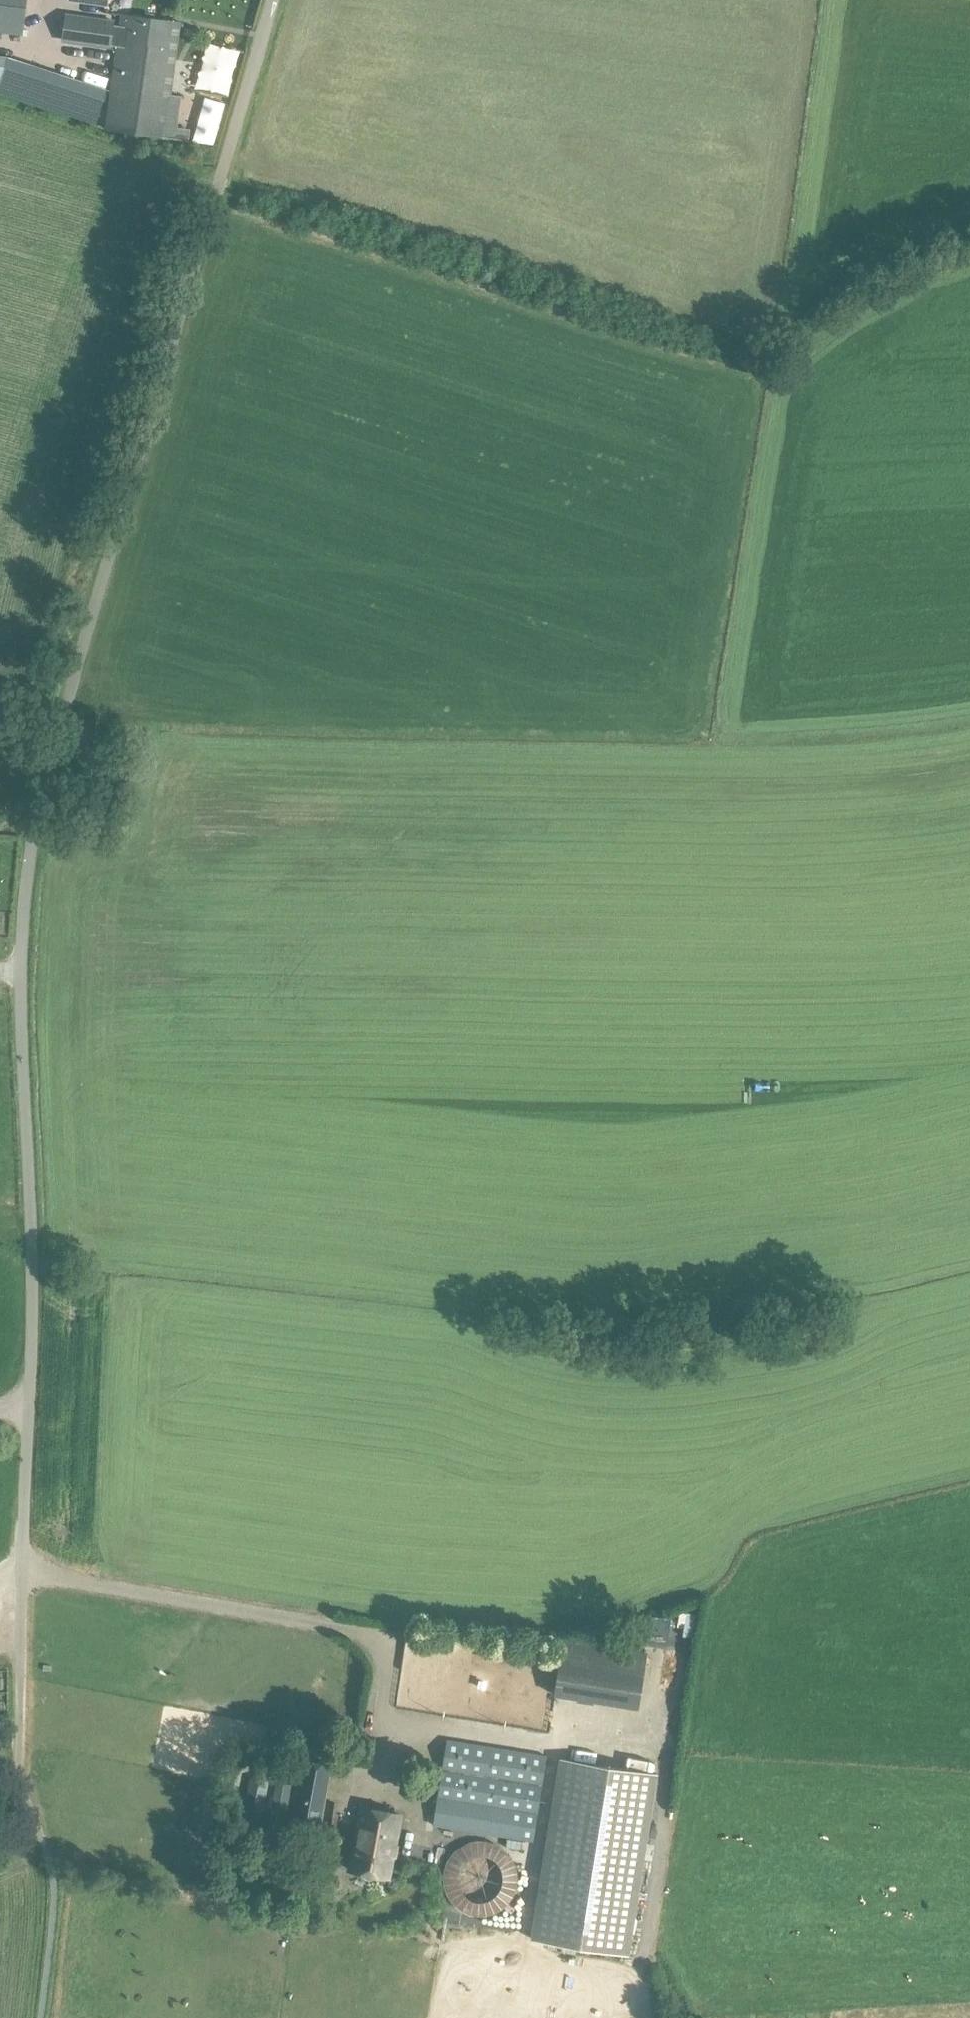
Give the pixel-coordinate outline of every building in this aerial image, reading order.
[(108,22),(66,16),(63,40),(111,47),(111,46),(119,47),(121,26),(114,25),(114,23),(113,22),(113,21),(108,20),(108,22)] [(119,47),(109,131),(168,138),(175,80),(181,22),(175,22),(123,16),(121,26),(119,47)] [(229,79),(238,50),(219,44),(210,73),(229,79)] [(8,57),(0,56),(0,92),(96,124),(107,89),(8,57)] [(566,1643),(558,1694),(641,1706),(648,1656),(566,1643)] [(534,1842),(548,1755),(446,1739),(432,1826),(534,1842)] [(659,1772),(656,1772),(562,1757),(534,1937),(631,1952),(659,1772)] [(321,1830),(333,1764),(302,1759),(289,1824),(321,1830)] [(250,1777),(242,1821),(262,1824),(269,1780),(250,1777)] [(271,1819),(270,1823),(284,1825),(284,1821),(291,1784),(278,1782),(271,1819)] [(400,1845),(398,1844),(404,1815),(359,1806),(347,1870),(391,1878),(395,1858),(398,1859),(400,1845)]
